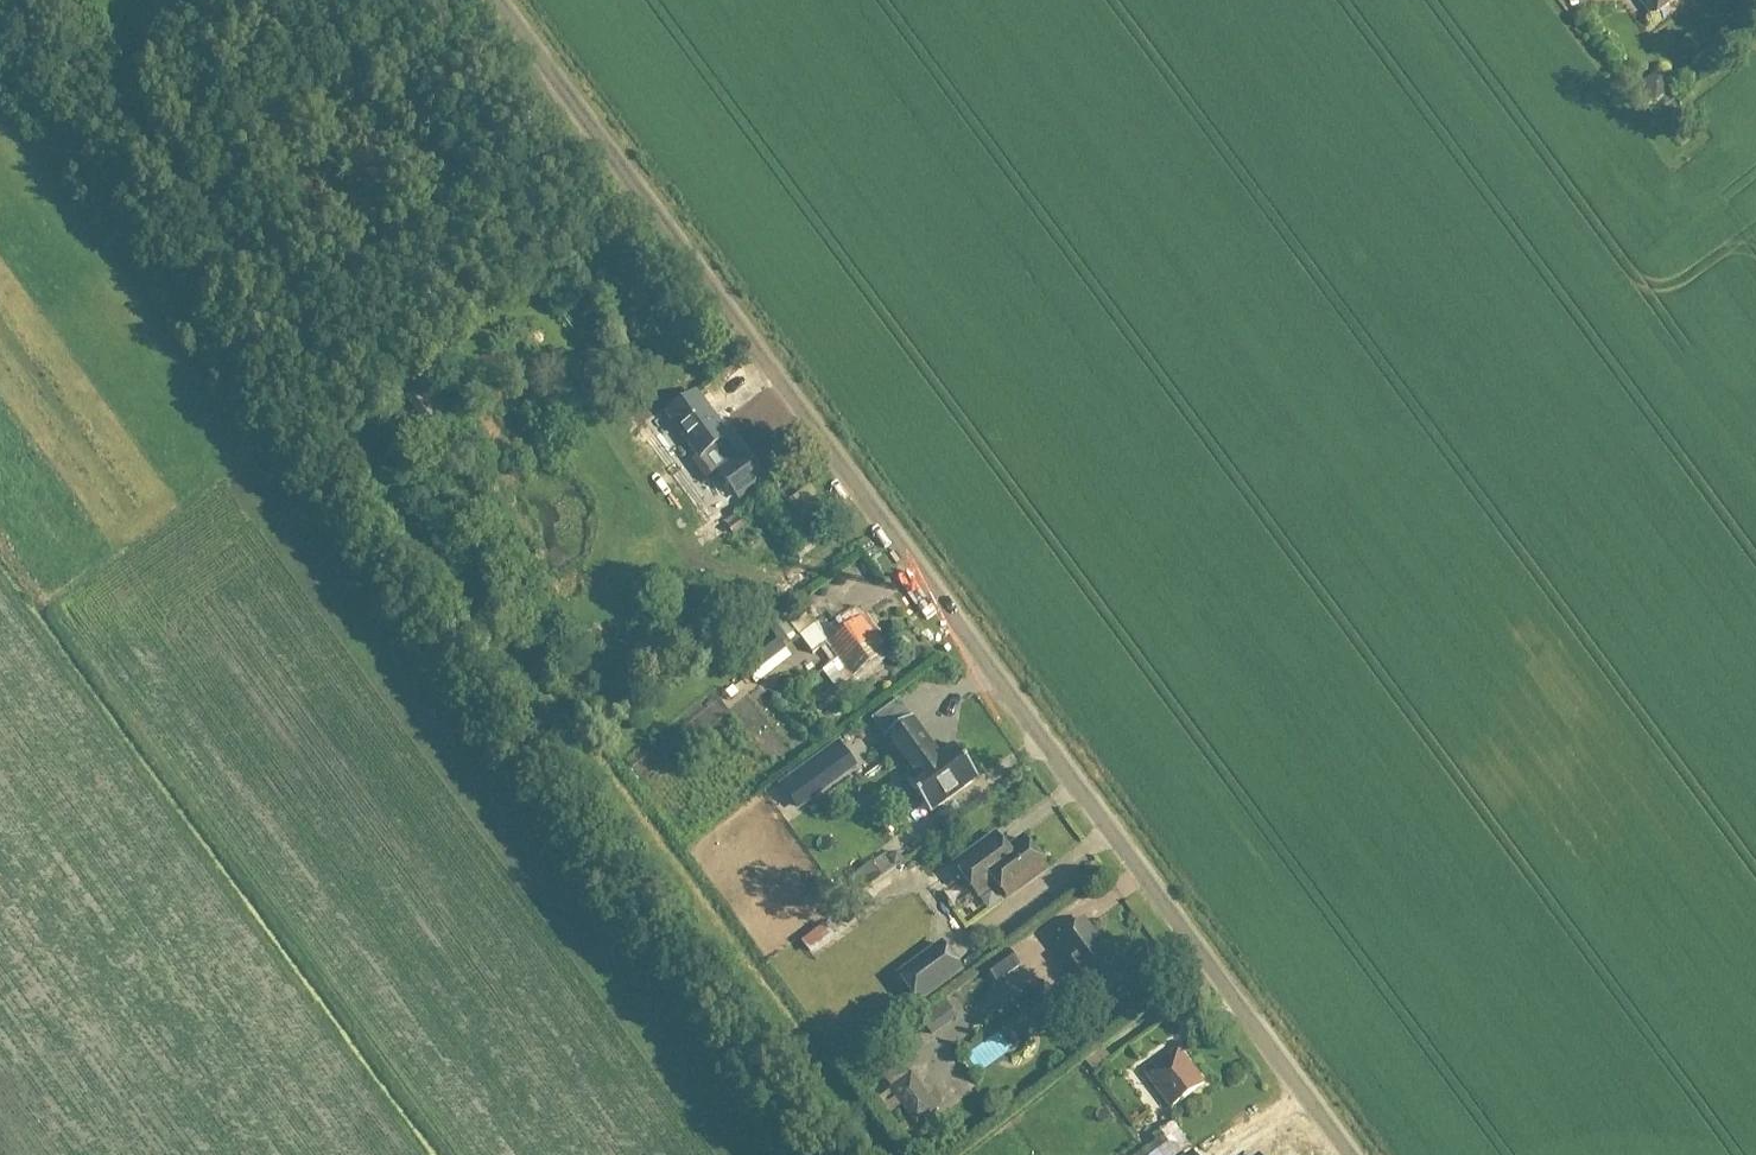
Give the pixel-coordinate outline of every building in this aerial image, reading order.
[(1651,18),(1676,0),(1637,0),(1651,18)] [(762,482),(743,456),(745,455),(721,424),(718,426),(695,394),(666,415),(699,459),(715,448),(727,464),(715,473),(736,501),(762,482)] [(409,408),(425,428),(440,416),(425,396),(409,408)] [(859,620),(836,638),(823,621),(799,639),(812,656),(827,645),(853,680),(885,656),(859,620)] [(753,684),(790,658),(778,641),(741,667),(753,684)] [(928,815),(976,780),(952,747),(937,757),(910,719),(882,739),(909,777),(904,782),(928,815)] [(837,748),(782,788),(798,810),(853,769),(837,748)] [(1030,854),(1020,841),(1004,853),(992,837),(952,867),(975,898),(993,885),(1003,899),(1042,871),(1039,867),(1041,862),(1034,854),(1030,854)] [(1053,943),(1066,962),(1082,983),(1080,985),(1093,1003),(1124,979),(1082,922),(1053,943)] [(959,972),(941,947),(899,978),(917,1003),(959,972)] [(1007,953),(984,969),(995,985),(1018,968),(1007,953)] [(953,1006),(926,1017),(934,1035),(960,1024),(953,1006)] [(968,1056),(982,1077),(1020,1053),(1007,1032),(968,1056)] [(1156,1091),(1159,1095),(1170,1110),(1203,1086),(1189,1068),(1190,1067),(1177,1051),(1144,1075),(1156,1092),(1156,1091)] [(915,1126),(936,1110),(910,1076),(889,1092),(915,1126)] [(1171,1125),(1158,1134),(1166,1145),(1152,1154),(1178,1154),(1188,1148),(1171,1125)]
